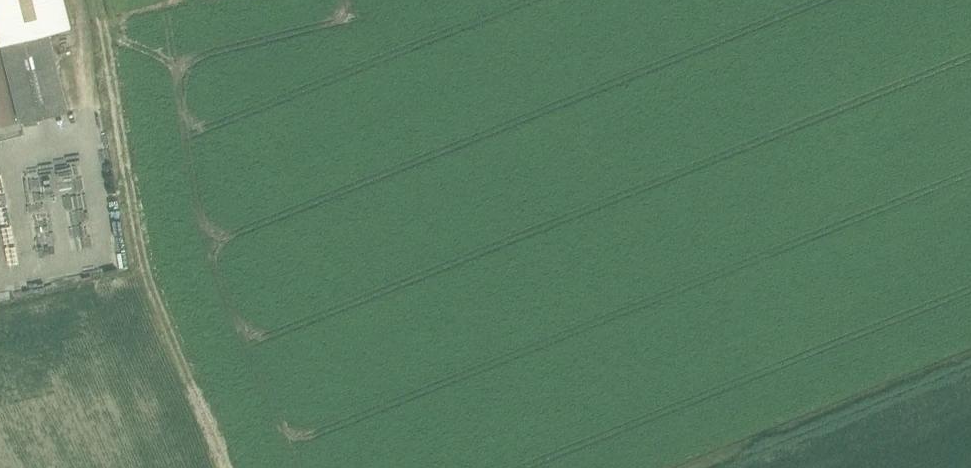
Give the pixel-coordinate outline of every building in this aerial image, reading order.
[(0,45),(2,44),(22,121),(69,110),(49,32),(74,26),(67,0),(0,0),(0,44),(0,45)]
